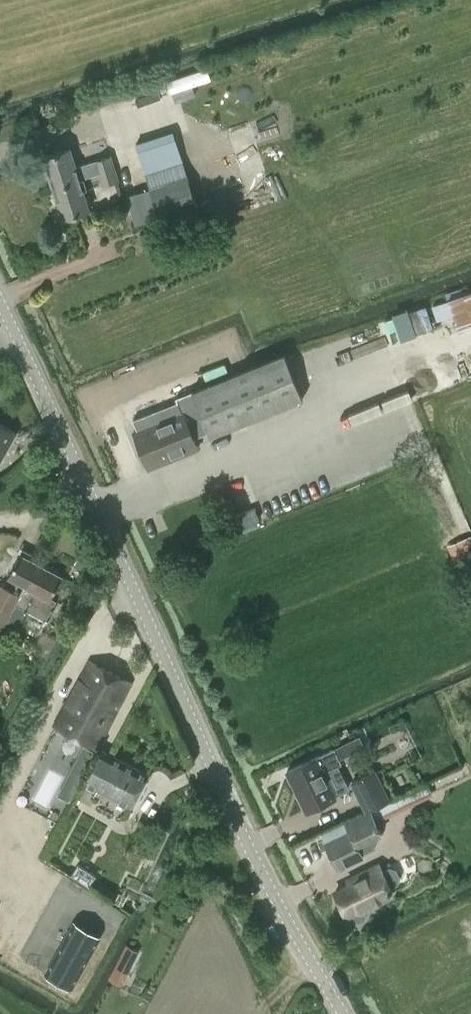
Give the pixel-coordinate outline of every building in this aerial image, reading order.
[(207,68),(166,81),(170,93),(211,80),(207,68)] [(70,148),(43,156),(53,187),(80,178),(84,177),(80,166),(76,167),(70,148)] [(99,172),(114,167),(110,155),(95,160),(99,172)] [(103,184),(118,179),(114,167),(99,172),(103,184)] [(196,204),(186,175),(127,195),(136,224),(159,216),(196,204)] [(80,178),(53,187),(63,218),(90,209),(83,190),(87,188),(84,177),(80,178)] [(448,302),(459,333),(470,329),(470,294),(448,302)] [(408,311),(414,333),(435,327),(429,305),(408,311)] [(470,374),(470,342),(460,346),(470,374)] [(339,355),(341,363),(337,364),(340,379),(372,372),(367,349),(339,355)] [(209,439),(302,401),(284,356),(175,400),(181,415),(145,430),(141,421),(131,425),(135,434),(133,435),(147,470),(196,448),(185,422),(200,416),(209,439)] [(16,433),(0,423),(0,460),(16,433)] [(255,508),(229,519),(233,529),(259,518),(255,508)] [(455,562),(470,556),(470,536),(470,535),(447,545),(455,562)] [(0,585),(0,621),(4,623),(15,602),(46,618),(56,598),(51,595),(62,574),(35,559),(17,592),(1,583),(0,585)] [(96,748),(131,682),(89,661),(55,727),(96,748)] [(359,735),(287,772),(307,811),(336,797),(323,772),(341,763),(339,759),(364,746),(359,735)] [(134,807),(149,775),(101,751),(85,783),(134,807)] [(376,771),(353,783),(367,811),(390,800),(376,771)] [(83,782),(70,775),(60,796),(72,802),(83,782)] [(428,785),(370,812),(374,821),(432,794),(428,785)] [(345,823),(321,834),(325,843),(337,870),(364,858),(359,847),(382,836),(374,821),(370,812),(345,823)] [(81,866),(75,876),(92,887),(98,876),(81,866)] [(383,870),(381,867),(365,875),(367,880),(336,895),(347,918),(349,917),(352,924),(357,926),(366,921),(368,917),(364,909),(395,895),(391,887),(397,884),(400,878),(395,869),(389,867),(383,870)] [(75,922),(46,974),(71,989),(101,937),(75,922)] [(126,945),(120,956),(133,963),(139,951),(131,947),(126,945)] [(114,968),(108,980),(113,982),(121,986),(127,974),(114,968)]
